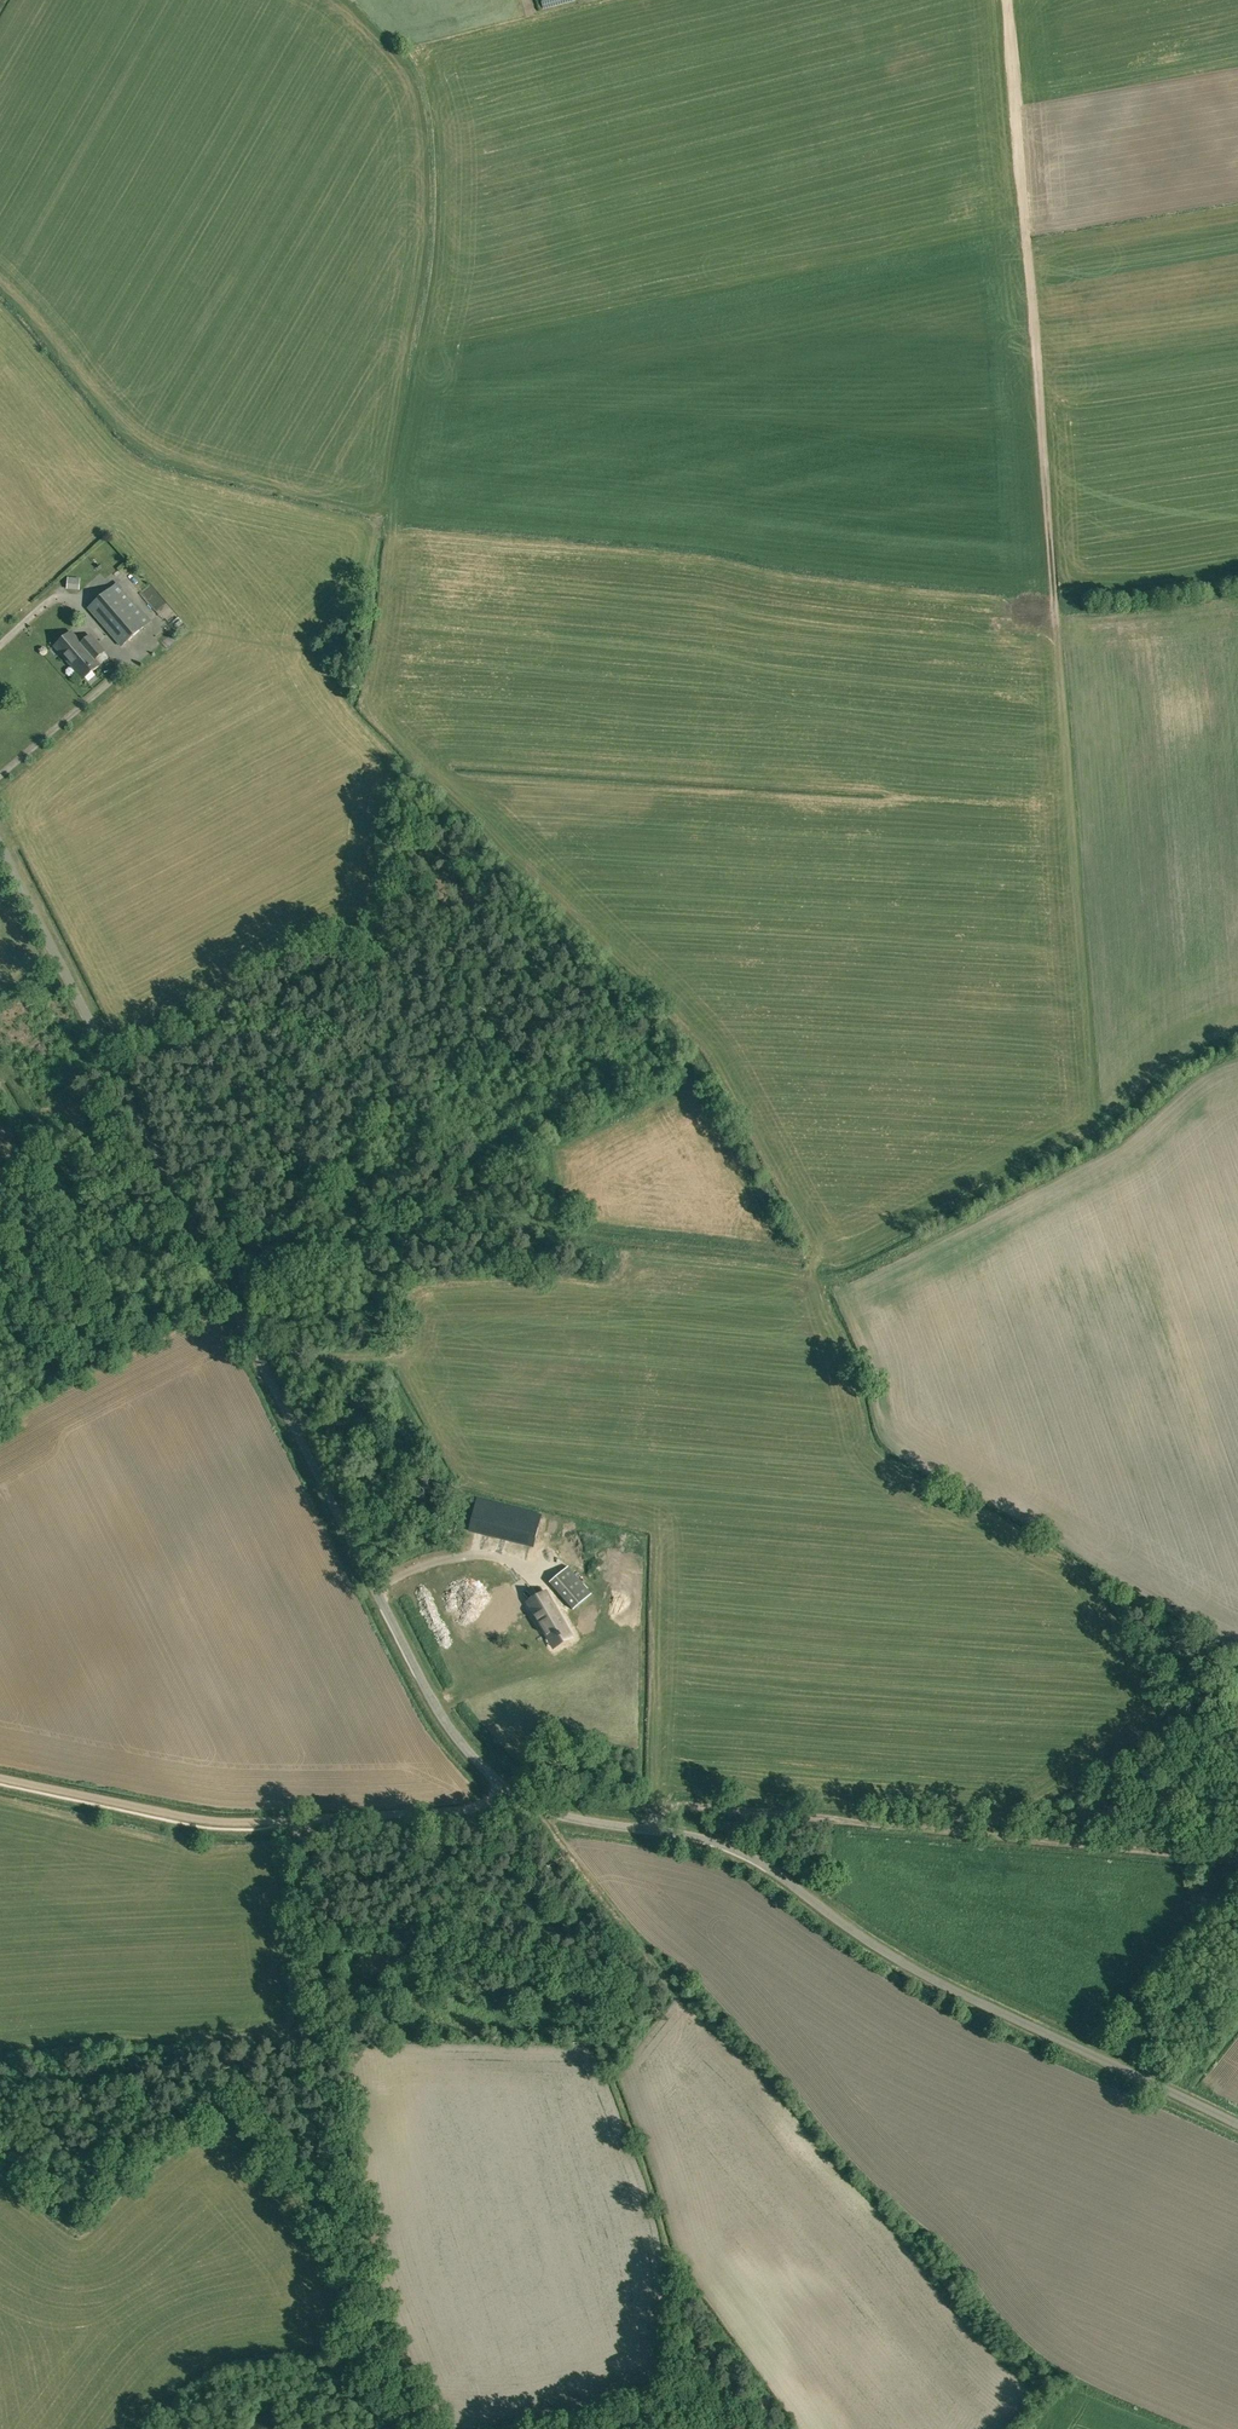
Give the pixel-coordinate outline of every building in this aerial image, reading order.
[(145,576),(138,580),(143,588),(149,585),(145,576)] [(79,590),(80,578),(67,577),(66,589),(79,590)] [(122,646),(145,626),(146,626),(112,587),(89,608),(122,646)] [(71,632),(55,646),(72,666),(81,658),(80,656),(87,651),(86,649),(95,641),(90,636),(81,644),(71,632)] [(81,658),(72,666),(83,680),(100,665),(95,660),(104,652),(95,641),(86,649),(87,651),(80,656),(81,658)] [(474,1514),(490,1518),(486,1533),(534,1545),(541,1515),(478,1499),(474,1514)] [(574,1611),(595,1598),(576,1567),(554,1580),(574,1611)] [(491,1608),(496,1615),(522,1594),(517,1587),(491,1608)] [(522,1595),(496,1616),(505,1627),(532,1606),(522,1595)] [(572,1635),(553,1596),(544,1601),(548,1610),(539,1615),(553,1644),(572,1635)]
